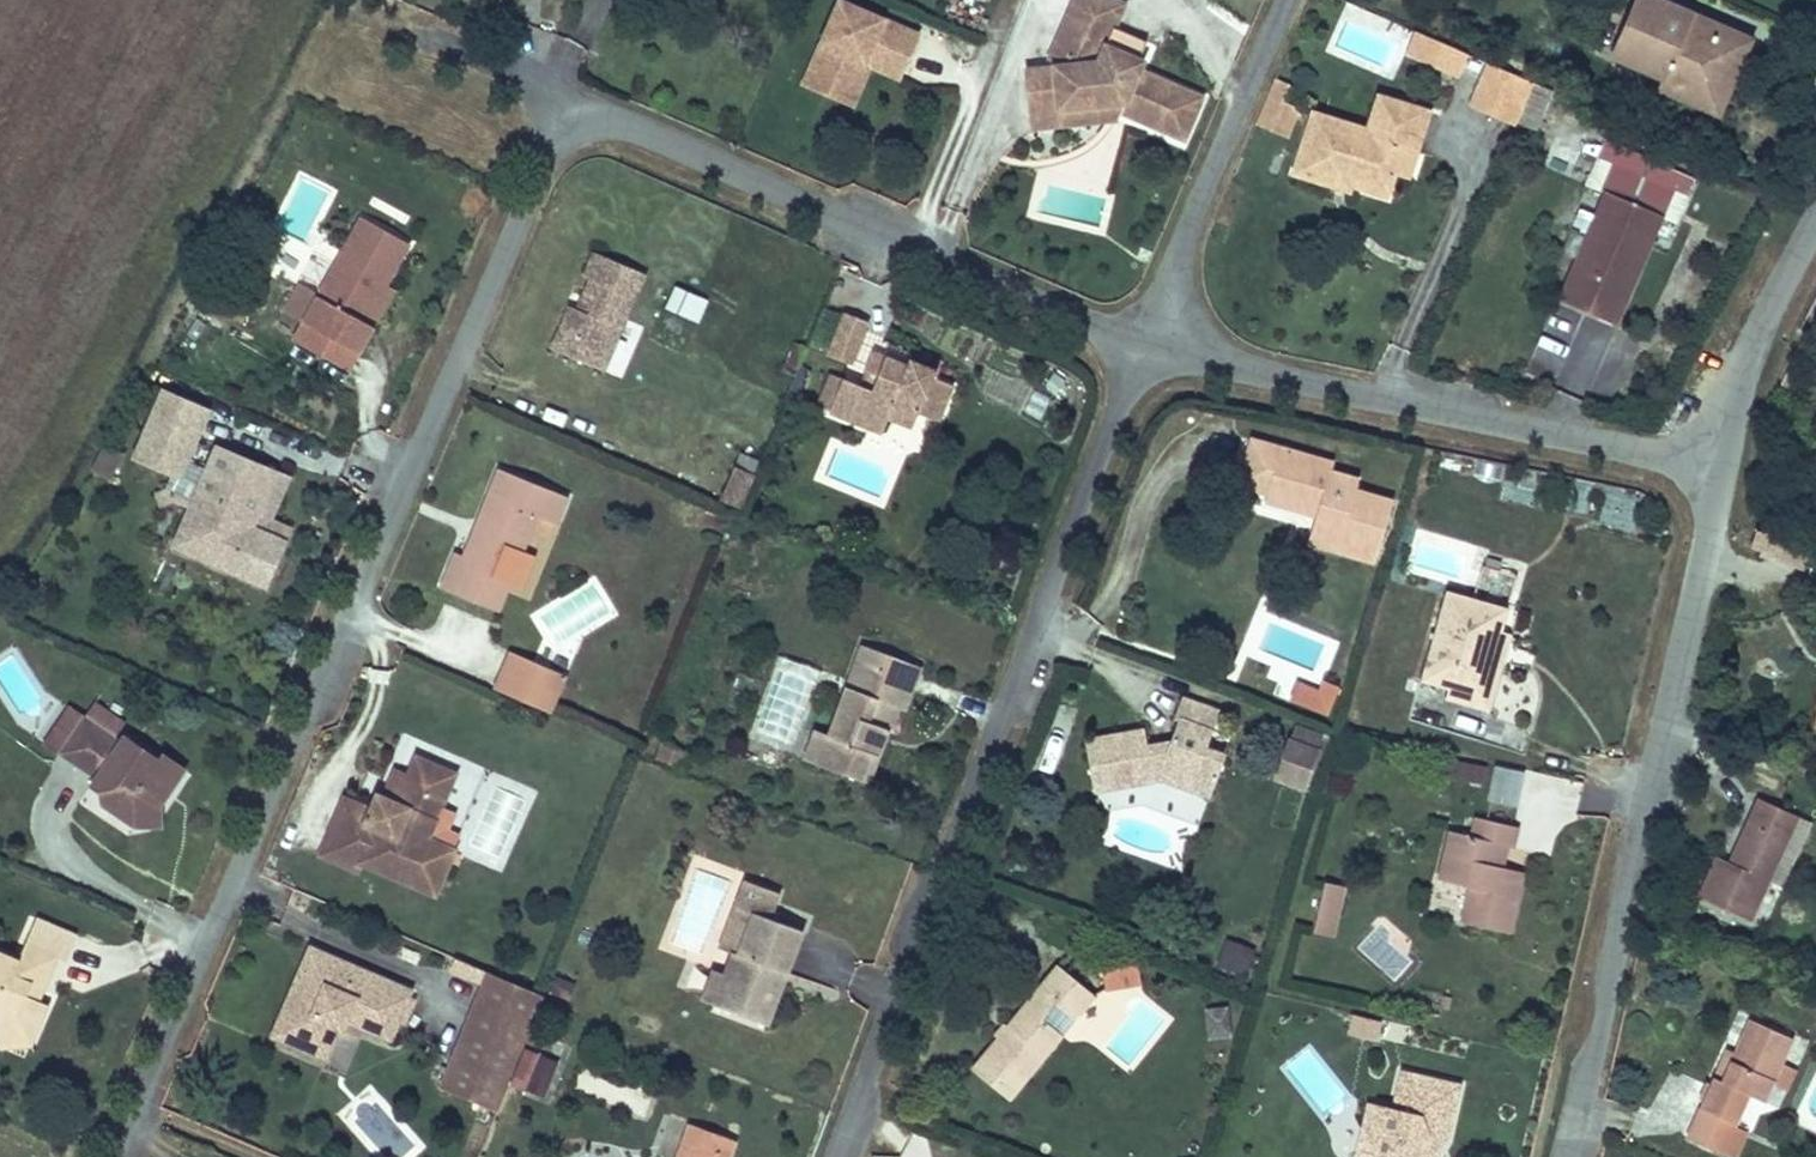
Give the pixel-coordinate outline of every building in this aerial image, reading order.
[(918,34),(839,0),(803,84),(839,100),(856,60),(864,64),(868,55),(903,70),(918,34)] [(1135,68),(1146,41),(1114,27),(1124,3),(1118,0),(1073,0),(1064,20),(1079,26),(1062,65),(1025,68),(1030,112),(1110,104),(1114,96),(1124,100),(1119,111),(1120,111),(1184,138),(1202,97),(1175,86),(1173,91),(1159,85),(1162,79),(1135,68)] [(1740,35),(1717,25),(1710,39),(1700,35),(1706,21),(1658,0),(1636,0),(1612,56),(1663,78),(1712,99),(1740,35)] [(1710,39),(1717,25),(1706,21),(1700,35),(1710,39)] [(1468,53),(1415,30),(1406,52),(1457,72),(1458,71),(1462,72),(1468,53)] [(1712,99),(1663,78),(1658,90),(1719,116),(1752,40),(1740,35),(1712,99)] [(853,105),(870,66),(899,79),(903,70),(868,55),(864,64),(856,60),(839,100),(853,105)] [(1512,120),(1529,80),(1490,63),(1472,103),(1512,120)] [(1175,86),(1162,79),(1159,85),(1173,91),(1175,86)] [(1534,130),(1551,90),(1529,80),(1512,120),(1534,130)] [(1117,120),(1120,111),(1119,111),(1124,100),(1114,96),(1110,104),(1030,112),(1032,129),(1117,120)] [(1368,132),(1312,115),(1310,121),(1372,141),(1385,100),(1379,97),(1368,132)] [(1394,172),(1401,151),(1415,155),(1428,113),(1385,100),(1372,141),(1310,121),(1294,174),(1337,188),(1341,174),(1389,189),(1394,172)] [(1408,176),(1415,155),(1401,151),(1394,172),(1408,176)] [(1673,190),(1614,164),(1601,192),(1605,194),(1661,217),(1673,190)] [(1389,189),(1341,174),(1337,188),(1349,191),(1351,185),(1387,196),(1389,189)] [(1633,283),(1661,217),(1605,194),(1560,298),(1589,310),(1593,301),(1600,304),(1610,301),(1620,277),(1633,283)] [(360,320),(379,283),(385,287),(386,285),(409,243),(361,217),(318,295),(314,303),(294,292),(283,312),(303,322),(358,353),(373,326),(360,320)] [(592,277),(600,256),(592,252),(583,273),(592,277)] [(602,370),(645,273),(601,254),(600,256),(592,277),(585,293),(597,298),(590,314),(578,309),(570,306),(561,328),(570,332),(561,352),(602,370)] [(248,289),(223,273),(218,281),(243,297),(248,289)] [(1616,322),(1633,283),(1620,277),(1610,301),(1600,304),(1593,301),(1589,310),(1616,322)] [(663,305),(697,322),(708,298),(674,282),(663,305)] [(373,326),(394,290),(386,285),(385,287),(379,283),(360,320),(373,326)] [(318,295),(299,284),(294,292),(314,303),(318,295)] [(590,314),(597,298),(585,293),(578,309),(590,314)] [(241,323),(253,303),(243,297),(231,317),(241,323)] [(850,364),(867,321),(846,312),(829,356),(850,364)] [(358,353),(303,322),(293,340),(348,371),(358,353)] [(561,352),(570,332),(561,328),(552,348),(561,352)] [(795,376),(807,347),(794,342),(783,371),(795,376)] [(937,421),(952,384),(933,377),(935,371),(910,361),(908,367),(872,352),(864,370),(868,371),(877,375),(871,390),(862,386),(843,378),(834,399),(822,394),(817,406),(882,433),(888,418),(894,404),(917,414),(937,421)] [(871,390),(877,375),(868,371),(862,386),(871,390)] [(834,399),(843,378),(830,373),(822,394),(834,399)] [(179,475),(207,410),(163,391),(134,457),(177,475),(178,476),(179,475)] [(912,427),(917,414),(894,404),(888,418),(912,427)] [(1392,501),(1355,490),(1358,479),(1331,471),(1333,462),(1252,438),(1245,461),(1274,469),(1267,492),(1265,500),(1308,513),(1310,506),(1318,508),(1316,515),(1314,520),(1341,528),(1337,543),(1376,555),(1392,501)] [(252,526),(275,472),(217,446),(201,485),(190,509),(175,545),(266,584),(285,541),(252,526)] [(111,475),(120,456),(107,449),(98,468),(111,475)] [(753,475),(759,460),(740,452),(733,468),(753,475)] [(1267,492),(1274,469),(1245,461),(1238,483),(1267,492)] [(522,551),(537,515),(556,523),(568,497),(499,468),(478,520),(485,523),(480,533),(474,530),(464,556),(455,552),(441,588),(498,611),(510,582),(506,572),(496,568),(505,545),(522,551)] [(741,506),(753,475),(733,468),(721,498),(741,506)] [(271,519),(289,477),(275,472),(252,526),(285,541),(291,527),(271,519)] [(190,509),(201,485),(179,475),(178,476),(177,475),(171,489),(157,494),(162,508),(175,502),(190,509)] [(1316,515),(1318,508),(1310,506),(1308,513),(1316,515)] [(480,533),(485,523),(478,520),(474,530),(480,533)] [(1337,543),(1341,528),(1314,520),(1307,543),(1374,562),(1376,555),(1337,543)] [(1482,664),(1492,631),(1499,633),(1500,630),(1507,608),(1472,597),(1446,590),(1419,680),(1447,688),(1481,698),(1490,666),(1482,664)] [(1488,710),(1510,633),(1500,630),(1499,633),(1492,631),(1482,664),(1490,666),(1481,698),(1447,688),(1444,698),(1488,710)] [(903,710),(919,667),(862,645),(828,735),(814,730),(804,759),(857,779),(877,727),(886,730),(889,731),(897,708),(903,710)] [(558,692),(539,684),(546,667),(510,652),(495,689),(550,713),(558,692)] [(776,654),(751,735),(791,747),(816,666),(776,654)] [(558,692),(566,676),(546,667),(539,684),(558,692)] [(1328,715),(1339,686),(1325,680),(1320,693),(1314,709),(1328,715)] [(1314,709),(1320,693),(1299,684),(1292,701),(1314,709)] [(1209,795),(1224,756),(1205,749),(1218,712),(1182,699),(1175,718),(1179,720),(1171,740),(1168,747),(1147,752),(1146,744),(1144,731),(1085,742),(1094,790),(1147,781),(1150,770),(1161,768),(1165,777),(1167,779),(1209,795)] [(170,790),(184,770),(163,755),(159,761),(123,736),(120,741),(115,738),(125,723),(94,703),(84,717),(60,753),(96,777),(91,784),(99,790),(102,803),(134,825),(149,823),(154,814),(160,805),(166,797),(161,795),(166,787),(170,790)] [(60,753),(84,717),(68,707),(44,742),(60,753)] [(866,783),(886,730),(877,727),(857,779),(866,783)] [(1168,747),(1171,740),(1146,744),(1147,752),(1168,747)] [(1309,778),(1317,749),(1295,742),(1286,771),(1309,778)] [(426,838),(454,774),(417,758),(408,778),(397,804),(383,798),(377,795),(371,810),(345,799),(321,854),(358,870),(361,862),(435,893),(453,850),(426,838)] [(1453,761),(1452,779),(1485,781),(1485,762),(1453,761)] [(1485,797),(1516,805),(1525,770),(1495,762),(1485,797)] [(1165,777),(1161,768),(1150,770),(1147,781),(1165,777)] [(397,804),(408,778),(394,772),(383,798),(397,804)] [(166,797),(170,790),(166,787),(161,795),(166,797)] [(1750,920),(1798,816),(1759,798),(1730,862),(1717,857),(1699,897),(1750,920)] [(161,825),(160,805),(154,814),(149,823),(134,825),(154,825),(161,825)] [(1499,877),(1502,867),(1507,846),(1513,847),(1517,827),(1476,817),(1472,836),(1450,831),(1439,879),(1470,886),(1462,921),(1509,933),(1521,882),(1499,877)] [(1521,882),(1524,872),(1502,867),(1499,877),(1521,882)] [(1339,912),(1345,886),(1325,882),(1319,908),(1339,912)] [(1333,936),(1339,912),(1319,908),(1313,932),(1333,936)] [(785,973),(802,930),(754,911),(738,953),(733,951),(725,973),(724,974),(733,977),(721,1007),(758,1021),(778,970),(785,973)] [(1247,976),(1255,946),(1223,938),(1215,968),(1247,976)] [(31,984),(43,989),(58,955),(26,942),(19,959),(0,951),(0,1031),(16,1038),(24,1019),(39,1026),(48,1004),(38,1000),(27,995),(31,984)] [(314,981),(324,957),(312,951),(301,975),(314,981)] [(405,996),(407,992),(371,977),(366,988),(359,985),(364,974),(324,957),(314,981),(301,975),(276,1033),(313,1049),(325,1020),(336,1025),(341,1027),(346,1017),(368,1026),(374,1012),(394,1021),(395,1019),(405,996)] [(487,971),(455,957),(449,969),(483,983),(487,971)] [(1140,983),(1137,964),(1117,967),(1120,987),(1140,983)] [(1008,1099),(1062,1035),(1043,1019),(1060,998),(1079,1014),(1094,995),(1058,966),(972,1069),(1008,1099)] [(1120,987),(1117,967),(1102,970),(1105,990),(1120,987)] [(721,1007),(733,977),(724,974),(725,973),(714,968),(702,999),(721,1007)] [(766,1024),(785,973),(778,970),(758,1021),(766,1024)] [(498,1110),(541,1003),(544,995),(487,971),(483,983),(441,1087),(498,1110)] [(366,988),(371,977),(364,974),(359,985),(366,988)] [(38,1000),(43,989),(31,984),(27,995),(38,1000)] [(404,1023),(415,1000),(405,996),(395,1019),(404,1023)] [(1062,1035),(1079,1014),(1060,998),(1043,1019),(1062,1035)] [(1130,1064),(1164,1019),(1140,1001),(1107,1047),(1130,1064)] [(1228,1004),(1204,1006),(1207,1034),(1231,1032),(1228,1004)] [(389,1035),(394,1021),(374,1012),(368,1026),(389,1035)] [(1346,1034),(1377,1043),(1383,1021),(1352,1013),(1346,1034)] [(1773,1083),(1782,1064),(1793,1038),(1749,1018),(1734,1053),(1722,1081),(1714,1077),(1686,1138),(1722,1154),(1735,1126),(1749,1095),(1765,1102),(1773,1083)] [(39,1026),(24,1019),(16,1038),(0,1031),(0,1043),(2,1047),(31,1044),(39,1026)] [(324,1054),(336,1025),(325,1020),(313,1049),(324,1054)] [(544,1096),(565,1044),(546,1037),(539,1056),(526,1051),(513,1083),(544,1096)] [(1722,1081),(1734,1053),(1726,1050),(1714,1077),(1722,1081)] [(1787,1089),(1796,1070),(1782,1064),(1773,1083),(1787,1089)] [(579,1071),(574,1096),(647,1110),(652,1085),(579,1071)] [(1426,1136),(1442,1140),(1446,1142),(1459,1085),(1402,1072),(1393,1108),(1378,1104),(1368,1143),(1377,1156),(1421,1156),(1426,1136)] [(1368,1143),(1378,1104),(1369,1102),(1359,1141),(1368,1143)] [(735,1141),(691,1124),(679,1156),(729,1156),(735,1141)] [(1746,1131),(1735,1126),(1722,1154),(1728,1156),(1735,1156),(1746,1131)] [(1442,1140),(1426,1136),(1421,1156),(1435,1156),(1442,1140)] [(1368,1143),(1365,1156),(1377,1156),(1368,1143)]
